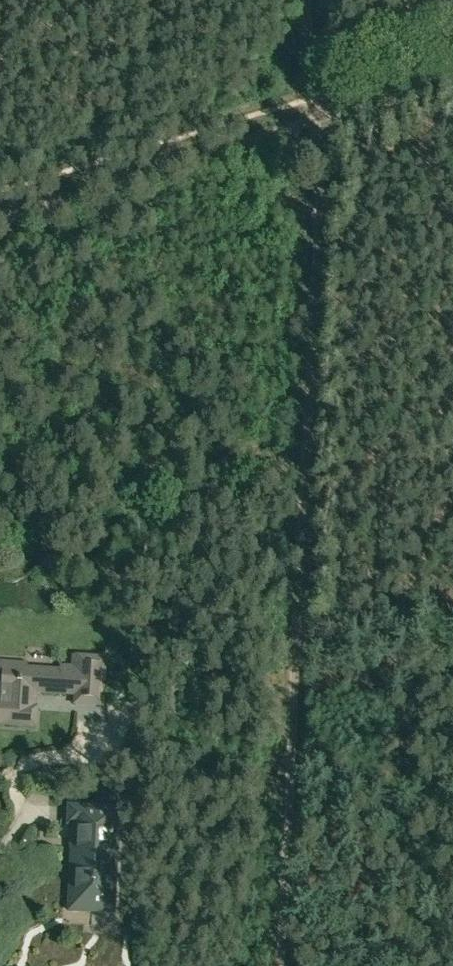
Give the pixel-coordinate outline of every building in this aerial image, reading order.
[(73,668),(61,667),(61,671),(25,668),(25,664),(0,662),(0,724),(35,726),(36,708),(32,707),(34,691),(75,694),(75,699),(101,701),(104,659),(74,657),(73,668)] [(73,839),(85,839),(85,847),(72,846),(69,910),(111,912),(113,866),(114,866),(115,849),(116,849),(118,809),(69,807),(68,823),(73,824),(73,839)] [(37,839),(53,837),(51,826),(35,829),(37,839)]
